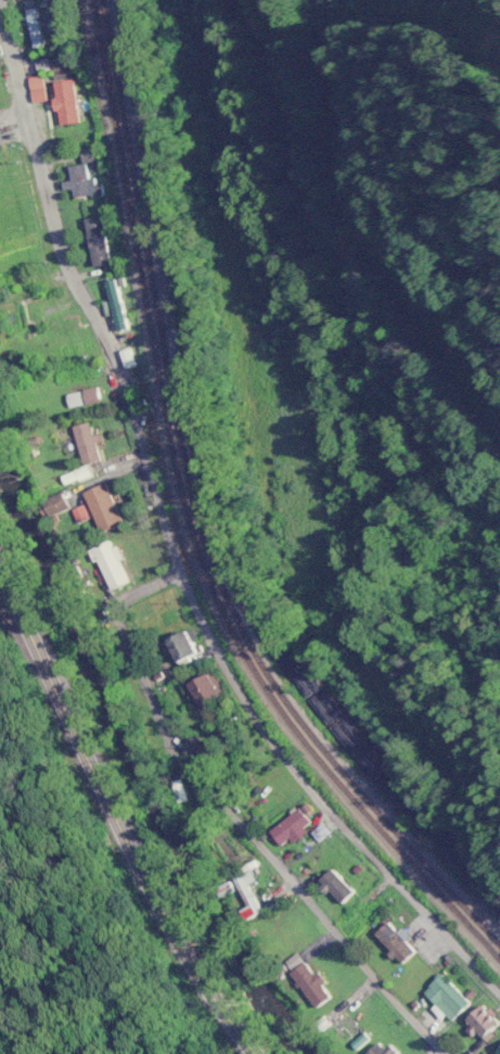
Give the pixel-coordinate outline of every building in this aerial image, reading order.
[(28,9),(33,49),(43,47),(39,8),(28,9)] [(34,103),(48,101),(45,77),(31,79),(34,103)] [(61,125),(81,122),(74,79),(54,82),(61,125)] [(10,166),(5,142),(0,143),(0,168),(10,166)] [(103,215),(84,220),(95,266),(114,262),(103,215)] [(130,328),(123,278),(108,281),(115,330),(130,328)] [(127,359),(137,356),(133,340),(122,343),(127,359)] [(101,460),(90,422),(74,427),(86,465),(101,460)] [(64,477),(69,487),(94,475),(89,465),(64,477)] [(84,493),(103,533),(125,523),(106,483),(84,493)] [(71,509),(65,494),(40,503),(46,518),(71,509)] [(131,582),(112,540),(93,549),(112,591),(131,582)] [(195,633),(171,633),(171,660),(195,660),(195,633)] [(202,714),(225,700),(207,671),(185,685),(202,714)] [(308,833),(304,829),(313,821),(298,806),(271,833),(283,846),(290,839),(295,845),(308,833)] [(264,912),(244,868),(234,873),(254,917),(264,912)] [(354,891),(332,869),(318,882),(341,905),(354,891)] [(416,952),(389,922),(374,935),(401,965),(416,952)] [(294,952),(279,931),(274,934),(290,955),(294,952)] [(298,954),(282,970),(320,1008),(335,992),(298,954)] [(425,992),(454,1020),(472,1002),(442,973),(425,992)] [(483,1004),(466,1020),(486,1041),(499,1027),(499,1022),(483,1004)] [(358,1053),(370,1043),(343,1011),(330,1022),(358,1053)] [(397,1053),(389,1045),(385,1049),(378,1043),(367,1053),(396,1053),(397,1053)]
